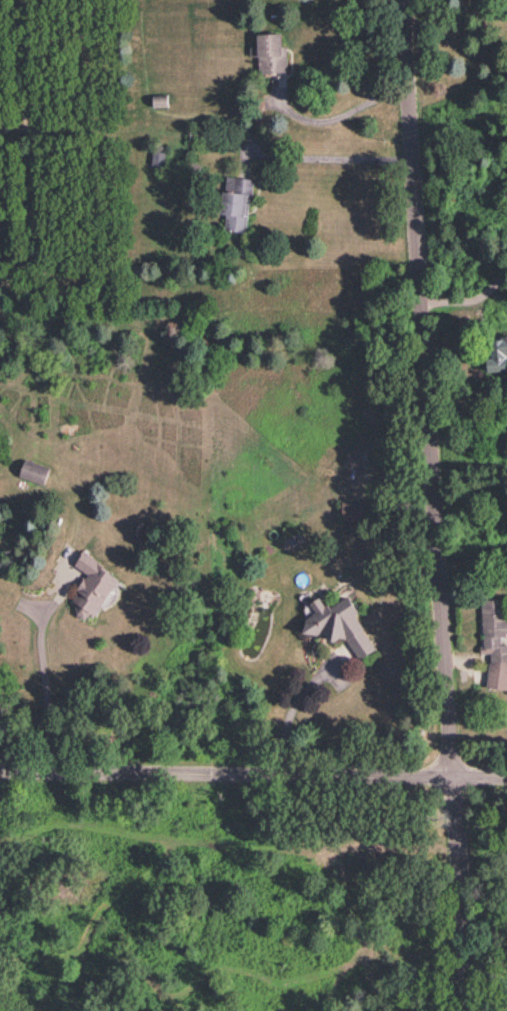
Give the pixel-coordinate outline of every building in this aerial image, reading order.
[(258,72),(287,71),(286,44),(282,44),(281,32),(257,33),(257,47),(250,47),(251,55),(258,55),(258,72)] [(167,106),(167,93),(153,94),(153,106),(167,106)] [(151,164),(163,165),(165,151),(152,150),(151,164)] [(252,178),(225,174),(220,213),(226,214),(224,228),(245,231),(252,178)] [(490,337),(491,357),(486,357),(487,371),(506,370),(506,336),(490,337)] [(43,484),(50,466),(25,457),(18,475),(43,484)] [(93,615),(120,576),(82,551),(73,564),(87,573),(70,598),(78,604),(73,611),(84,619),(89,612),(93,615)] [(375,648),(354,614),(358,611),(347,594),(327,607),(320,595),(309,602),(315,611),(300,620),(307,631),(310,629),(315,637),(324,631),(330,642),(343,635),(358,659),(375,648)] [(506,688),(506,642),(501,642),(500,634),(506,633),(506,618),(504,619),(503,598),(480,600),(482,652),(487,652),(489,689),(506,688)]
